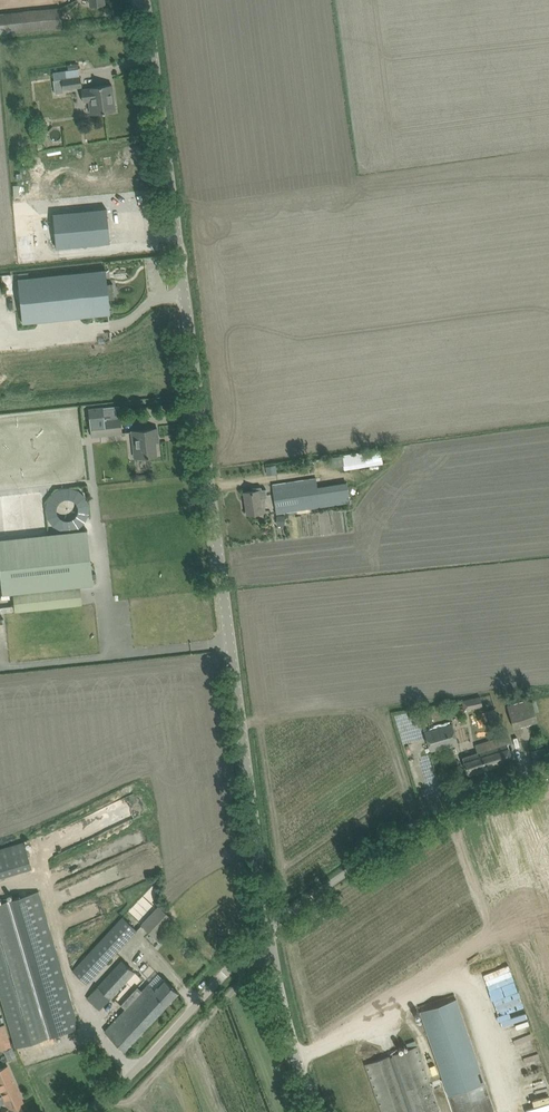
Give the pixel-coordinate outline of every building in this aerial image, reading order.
[(63,26),(61,7),(0,13),(0,33),(63,26)] [(80,76),(54,80),(55,91),(63,90),(63,88),(82,86),(80,76)] [(91,87),(81,89),(83,101),(88,101),(89,114),(115,111),(112,84),(91,87)] [(107,208),(53,213),(56,247),(110,242),(107,208)] [(88,271),(18,278),(22,322),(110,313),(109,299),(114,298),(113,283),(107,283),(106,269),(88,271)] [(119,405),(88,409),(90,436),(122,433),(119,405)] [(155,437),(158,437),(157,428),(132,430),(135,457),(157,455),(155,437)] [(345,465),(345,468),(382,462),(381,449),(330,455),(331,466),(345,465)] [(275,465),(266,466),(267,474),(276,472),(275,465)] [(272,484),(276,513),(350,502),(348,485),(318,490),(316,478),(272,484)] [(253,490),(244,492),(247,514),(265,511),(263,498),(267,497),(266,488),(262,489),(261,486),(253,488),(253,490)] [(2,594),(13,593),(80,586),(93,584),(87,529),(0,539),(0,571),(2,594)] [(13,593),(15,611),(82,604),(80,586),(13,593)] [(471,698),(473,708),(482,706),(480,696),(471,698)] [(507,705),(514,727),(537,721),(531,698),(507,705)] [(487,710),(490,720),(498,717),(495,708),(487,710)] [(424,731),(430,751),(458,743),(452,722),(424,731)] [(463,757),(468,774),(513,760),(505,735),(475,745),(477,753),(463,757)] [(32,868),(24,841),(0,848),(0,877),(32,868)] [(15,1046),(38,1040),(79,1028),(38,891),(0,902),(0,995),(15,1046)] [(142,924),(156,937),(173,919),(159,906),(142,924)] [(71,970),(86,984),(137,930),(121,915),(71,970)] [(87,998),(100,1009),(135,972),(122,960),(87,998)] [(105,1031),(125,1050),(178,992),(164,978),(153,990),(149,987),(151,985),(149,983),(142,990),(138,987),(121,1005),(125,1009),(105,1031)] [(420,1011),(454,1111),(495,1111),(456,999),(420,1011)] [(13,1046),(6,1049),(10,1058),(16,1055),(13,1046)] [(417,1046),(365,1064),(382,1111),(440,1111),(417,1046)] [(20,1103),(24,1102),(7,1065),(0,1069),(0,1090),(5,1101),(0,1104),(0,1111),(24,1111),(20,1103)]
